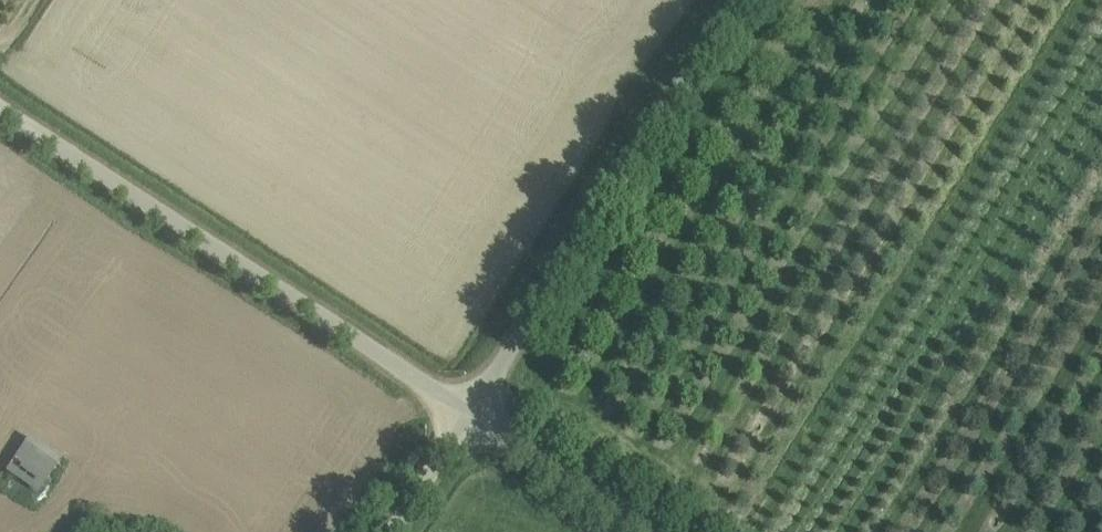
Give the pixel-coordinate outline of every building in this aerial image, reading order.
[(7,472),(39,493),(62,458),(30,437),(7,472)]
